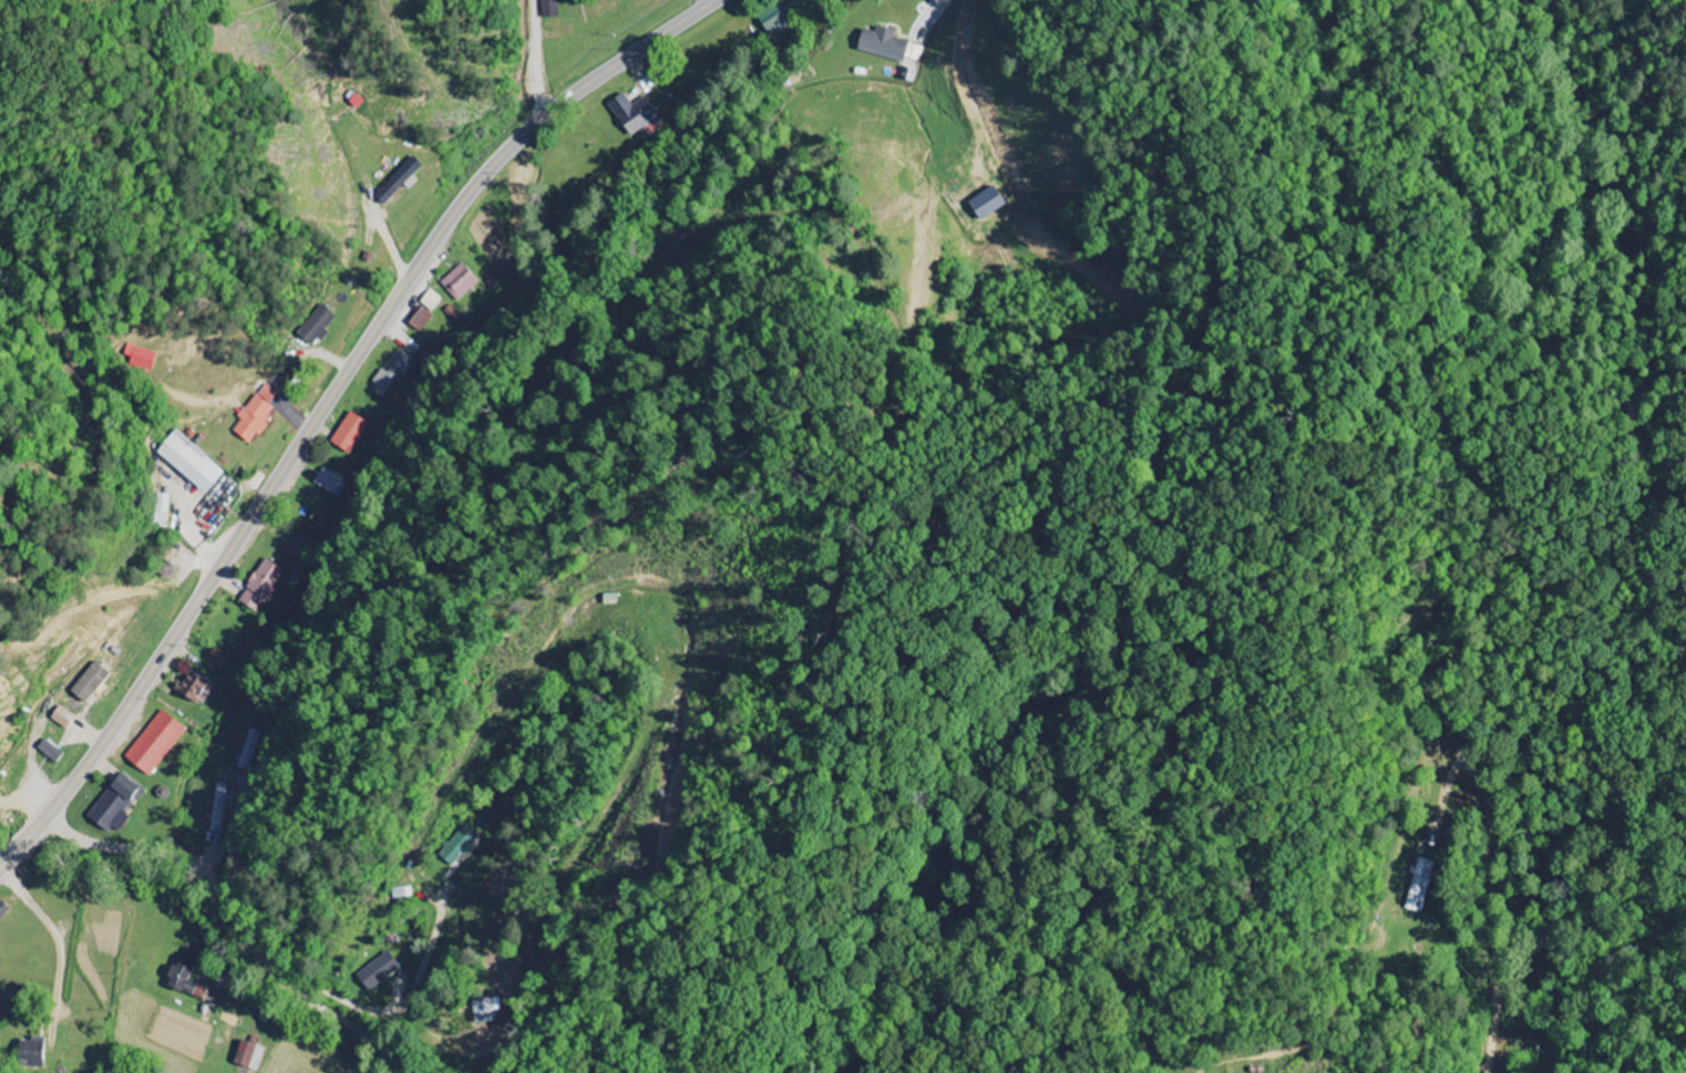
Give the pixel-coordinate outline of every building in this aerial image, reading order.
[(558,17),(556,0),(540,0),(543,19),(558,17)] [(755,17),(766,39),(788,28),(778,6),(755,17)] [(894,31),(875,28),(874,32),(860,29),(856,53),(903,61),(906,41),(893,39),(894,31)] [(923,47),(908,43),(903,58),(918,63),(923,47)] [(607,102),(625,137),(658,121),(645,97),(629,106),(623,94),(607,102)] [(374,197),(384,206),(404,186),(410,191),(419,182),(414,177),(423,166),(413,157),(374,197)] [(976,222),(1002,206),(991,187),(964,203),(976,222)] [(478,282),(459,264),(439,283),(457,302),(478,282)] [(419,304),(431,312),(441,299),(429,290),(419,304)] [(313,350),(328,330),(327,329),(337,317),(321,304),(296,336),(313,350)] [(420,333),(432,316),(420,307),(407,324),(420,333)] [(412,361),(401,352),(385,373),(382,371),(368,389),(381,398),(399,374),(401,376),(412,361)] [(263,422),(273,407),(269,404),(277,393),(263,383),(238,419),(240,420),(232,433),(251,446),(266,425),(263,422)] [(367,425),(348,413),(328,443),(348,456),(367,425)] [(156,455),(207,494),(225,470),(174,431),(156,455)] [(312,484),(338,499),(348,483),(322,467),(312,484)] [(166,524),(168,495),(158,494),(156,524),(166,524)] [(237,603),(256,613),(263,600),(268,603),(275,590),(273,589),(282,571),(260,560),(237,603)] [(205,660),(219,668),(225,657),(211,649),(205,660)] [(84,705),(109,674),(93,661),(68,692),(84,705)] [(173,692),(199,707),(212,685),(187,670),(173,692)] [(63,730),(73,717),(58,706),(48,719),(63,730)] [(184,730),(159,711),(122,759),(147,778),(184,730)] [(235,769),(247,772),(259,732),(247,729),(235,769)] [(55,763),(61,752),(41,741),(35,751),(55,763)] [(112,838),(128,818),(120,813),(138,791),(118,775),(85,816),(112,838)] [(223,785),(213,784),(207,832),(217,834),(223,785)] [(452,868),(472,846),(470,844),(476,837),(463,826),(437,855),(452,868)] [(1437,863),(1420,858),(1405,910),(1422,914),(1437,863)] [(392,890),(394,902),(413,898),(411,886),(392,890)] [(200,1001),(205,989),(187,983),(198,953),(182,948),(175,969),(170,967),(162,987),(200,1001)] [(400,968),(386,951),(355,977),(369,994),(400,968)] [(473,1001),(475,1024),(496,1023),(495,1012),(500,1012),(499,999),(473,1001)] [(43,1038),(29,1038),(29,1041),(18,1041),(17,1065),(43,1065),(43,1038)] [(230,1063),(254,1071),(262,1047),(238,1040),(230,1063)]
